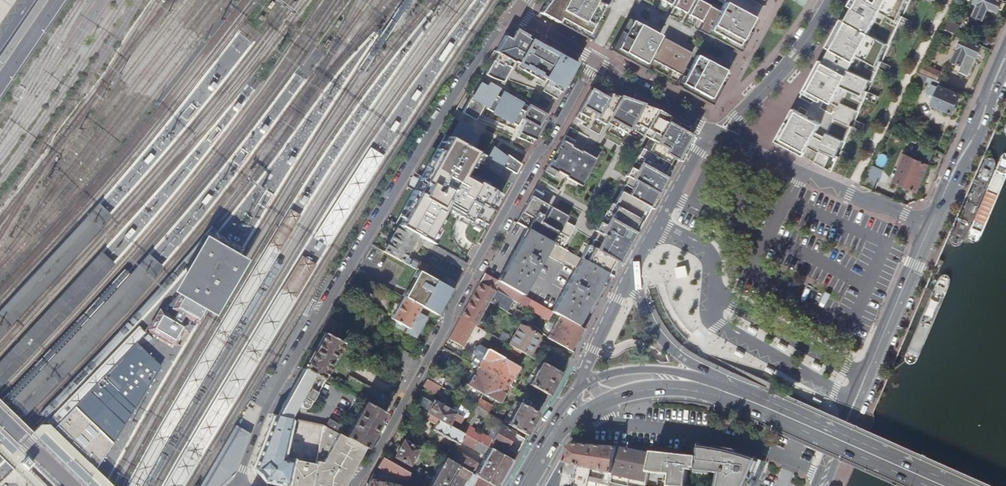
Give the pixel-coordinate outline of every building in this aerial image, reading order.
[(539,12),(557,22),(560,18),(588,33),(592,24),(597,27),(604,14),(599,11),(603,4),(595,0),(548,0),(539,12)] [(657,7),(665,12),(672,0),(661,0),(657,7)] [(752,17),(724,2),(719,11),(699,0),(676,0),(672,6),(676,8),(672,15),(680,20),(688,7),(691,8),(683,22),(692,27),(696,19),(702,22),(698,30),(726,45),(728,40),(737,45),(741,37),(746,39),(753,26),(748,23),(752,17)] [(814,163),(832,173),(832,171),(910,0),(853,0),(849,6),(854,8),(847,21),(842,19),(827,47),(831,49),(824,62),(820,60),(802,93),(819,102),(822,98),(839,108),(825,138),(817,132),(822,124),(793,109),(776,141),(804,157),(808,148),(814,151),(819,154),(814,163)] [(1003,0),(975,0),(974,2),(980,4),(975,15),(988,20),(994,8),(999,11),(1003,0)] [(599,11),(604,14),(608,6),(603,4),(599,11)] [(748,23),(753,26),(756,19),(752,17),(748,23)] [(626,18),(620,31),(624,33),(631,20),(627,18),(626,18)] [(959,25),(946,19),(942,27),(956,33),(959,25)] [(716,83),(723,70),(695,55),(687,69),(684,67),(691,53),(663,37),(655,52),(651,50),(659,35),(631,20),(624,33),(620,31),(616,37),(621,40),(616,48),(625,53),(622,57),(636,64),(638,60),(644,63),(647,57),(651,59),(680,75),(683,76),(680,83),(686,86),(684,91),(697,98),(699,94),(708,98),(713,90),(717,92),(721,85),(716,83)] [(542,91),(557,99),(576,64),(515,30),(514,32),(511,39),(504,35),(495,51),(497,53),(493,60),(492,60),(484,74),(491,78),(501,82),(510,67),(507,66),(510,60),(513,62),(514,61),(523,66),(521,70),(537,78),(539,75),(548,80),(542,91)] [(609,50),(622,57),(625,53),(616,48),(621,40),(616,37),(612,44),(609,50)] [(728,40),(726,45),(739,52),(746,39),(741,37),(737,45),(728,40)] [(969,76),(983,45),(965,37),(954,61),(963,64),(960,72),(969,76)] [(645,69),(651,59),(647,57),(644,63),(638,60),(636,64),(645,69)] [(940,71),(923,64),(919,72),(929,77),(935,79),(936,80),(940,71)] [(728,72),(723,70),(716,83),(721,85),(728,72)] [(912,86),(923,90),(929,77),(919,72),(912,86)] [(674,85),(684,91),(686,86),(680,83),(683,76),(680,75),(674,85)] [(923,90),(929,93),(935,79),(929,77),(923,90)] [(936,80),(935,79),(929,93),(931,96),(934,97),(937,96),(934,103),(954,113),(962,94),(961,93),(962,90),(936,80)] [(215,85),(210,81),(206,86),(207,86),(209,88),(211,89),(212,89),(215,85)] [(532,144),(547,117),(502,92),(499,98),(493,95),(497,89),(487,84),(485,87),(479,84),(473,95),(471,94),(461,113),(474,120),(483,105),(486,106),(485,108),(516,126),(521,118),(523,119),(516,137),(532,144)] [(578,112),(575,117),(584,123),(591,111),(597,114),(594,118),(605,124),(609,117),(613,119),(610,124),(625,132),(630,123),(636,126),(633,131),(652,141),(646,151),(640,148),(636,156),(641,159),(635,170),(629,167),(625,176),(627,177),(612,205),(609,203),(605,211),(613,215),(606,226),(599,222),(594,231),(597,232),(589,246),(587,245),(579,258),(597,268),(605,273),(613,277),(614,274),(626,254),(634,240),(675,167),(691,138),(692,137),(690,128),(656,109),(609,93),(606,98),(591,89),(578,112)] [(710,105),(717,92),(713,90),(708,98),(699,94),(697,98),(710,105)] [(457,121),(447,137),(469,149),(476,137),(467,131),(469,128),(457,121)] [(268,127),(263,124),(260,129),(262,130),(264,132),(268,127)] [(574,140),(565,135),(545,172),(554,177),(558,171),(567,176),(566,177),(582,186),(597,159),(581,150),(581,152),(571,146),(574,140)] [(441,143),(425,171),(446,184),(451,175),(447,173),(458,153),(441,143)] [(917,191),(935,150),(922,144),(915,160),(905,155),(893,181),(917,191)] [(312,236),(328,245),(385,155),(371,147),(312,236)] [(493,148),(487,159),(506,169),(507,170),(515,174),(520,165),(507,155),(505,157),(493,148)] [(819,154),(814,151),(810,160),(814,163),(819,154)] [(872,165),(866,177),(878,182),(883,170),(872,165)] [(507,170),(506,169),(501,177),(513,183),(517,176),(515,174),(507,170)] [(425,177),(412,200),(416,202),(435,213),(440,204),(437,203),(441,196),(438,194),(442,186),(425,177)] [(866,177),(865,177),(861,185),(875,191),(878,183),(866,177)] [(543,194),(535,189),(516,223),(526,229),(550,242),(556,232),(567,239),(574,228),(564,222),(567,217),(539,201),(543,194)] [(412,200),(403,195),(395,207),(409,214),(416,202),(412,200)] [(478,217),(489,223),(496,211),(485,205),(478,217)] [(409,214),(395,207),(388,219),(397,225),(401,227),(409,214)] [(288,211),(181,392),(127,485),(141,485),(192,397),(301,218),(288,211)] [(473,221),(467,231),(454,256),(467,263),(486,229),(473,221)] [(404,257),(417,235),(401,227),(397,225),(382,251),(420,272),(423,273),(427,267),(419,262),(418,264),(404,257)] [(526,229),(497,281),(521,295),(544,254),(562,264),(564,261),(575,268),(551,311),(558,315),(575,325),(605,273),(597,268),(579,258),(550,242),(526,229)] [(159,309),(146,330),(149,333),(154,335),(173,347),(175,343),(183,329),(186,325),(189,320),(193,323),(196,317),(202,321),(209,310),(243,255),(234,250),(226,245),(220,241),(210,235),(176,291),(179,293),(164,312),(159,309)] [(434,253),(438,247),(426,240),(423,245),(429,248),(429,250),(434,253)] [(450,263),(463,270),(467,263),(454,256),(447,252),(444,257),(450,261),(450,263)] [(98,255),(0,362),(0,387),(112,268),(98,255)] [(302,255),(164,485),(184,485),(308,276),(313,268),(316,264),(302,255)] [(147,258),(9,404),(21,416),(160,270),(147,258)] [(685,265),(675,267),(677,278),(687,276),(685,265)] [(426,309),(436,315),(440,309),(442,308),(448,297),(447,295),(451,289),(444,285),(428,276),(423,273),(420,272),(417,277),(414,278),(408,289),(408,292),(405,298),(420,306),(424,309),(426,309)] [(512,300),(526,308),(531,300),(521,295),(497,281),(483,274),(480,280),(481,285),(494,292),(489,302),(505,312),(512,300)] [(448,278),(444,285),(451,289),(452,290),(456,282),(448,278)] [(480,280),(459,317),(471,324),(485,300),(489,302),(494,292),(481,285),(480,280)] [(406,332),(415,337),(427,317),(423,315),(417,312),(420,306),(405,298),(403,296),(391,318),(408,328),(406,332)] [(352,307),(340,299),(335,307),(348,314),(352,307)] [(512,315),(520,319),(523,314),(516,309),(512,315)] [(548,338),(571,351),(584,329),(575,325),(558,315),(546,337),(547,337),(548,338)] [(342,325),(329,317),(320,331),(322,332),(335,339),(342,325)] [(472,332),(475,326),(471,324),(459,317),(448,339),(459,345),(468,329),(472,332)] [(519,326),(508,345),(510,345),(526,355),(537,336),(519,326)] [(322,379),(342,343),(340,342),(335,339),(322,332),(302,369),(307,371),(322,379)] [(44,479),(50,484),(52,485),(82,485),(87,478),(98,463),(101,458),(103,454),(105,452),(107,449),(156,372),(138,353),(131,347),(125,353),(118,360),(114,365),(113,366),(108,371),(88,391),(68,412),(67,414),(64,416),(52,428),(38,443),(29,452),(23,458),(22,459),(19,461),(23,465),(26,468),(28,466),(30,465),(38,473),(44,479)] [(475,358),(472,364),(477,367),(493,376),(503,357),(487,348),(485,351),(481,349),(476,349),(474,354),(475,358)] [(402,350),(391,370),(404,377),(415,357),(402,350)] [(520,367),(503,357),(493,376),(509,385),(520,367)] [(528,384),(540,362),(537,361),(526,381),(528,384)] [(540,362),(528,384),(547,395),(559,373),(540,362)] [(466,385),(482,394),(493,376),(477,367),(466,385)] [(295,401),(298,402),(299,405),(300,406),(301,408),(303,408),(305,408),(306,408),(308,406),(310,403),(323,380),(322,379),(307,371),(302,380),(298,378),(281,408),(290,410),(295,401)] [(444,379),(430,371),(425,379),(439,387),(444,379)] [(343,389),(384,411),(391,399),(349,376),(343,389)] [(500,404),(509,385),(493,376),(482,394),(500,404)] [(337,378),(333,385),(340,389),(343,381),(337,378)] [(436,394),(439,387),(425,379),(421,386),(436,394)] [(794,386),(784,381),(782,388),(791,392),(794,386)] [(433,400),(426,413),(447,425),(448,422),(456,427),(463,417),(433,400)] [(491,406),(479,400),(475,407),(487,414),(491,406)] [(516,401),(503,423),(507,428),(519,406),(516,401)] [(365,403),(345,437),(364,447),(372,433),(383,413),(365,403)] [(538,416),(519,406),(507,428),(516,433),(525,438),(538,416)] [(492,423),(495,418),(487,414),(475,407),(465,425),(470,427),(477,415),(492,423)] [(431,429),(457,444),(458,445),(461,439),(464,434),(461,433),(447,425),(426,413),(421,410),(418,415),(434,424),(431,429)] [(290,419),(278,416),(272,415),(252,466),(252,467),(252,468),(263,481),(284,485),(288,485),(310,485),(315,465),(292,460),(293,455),(283,453),(290,419)] [(330,419),(326,427),(337,432),(341,425),(330,419)] [(502,422),(500,425),(513,434),(516,433),(507,428),(503,423),(502,422)] [(364,447),(345,437),(337,432),(326,427),(324,425),(315,465),(310,485),(342,485),(364,447)] [(491,440),(470,427),(465,425),(461,433),(464,434),(471,438),(477,442),(488,449),(492,443),(490,442),(491,440)] [(522,439),(513,434),(500,425),(491,440),(490,442),(492,443),(488,449),(510,461),(522,439)] [(234,428),(225,442),(215,459),(206,476),(201,483),(200,485),(222,485),(226,482),(233,475),(243,451),(249,437),(243,433),(234,428)] [(468,443),(471,438),(464,434),(461,439),(468,443)] [(409,470),(418,451),(402,442),(392,460),(409,470)] [(451,462),(459,467),(462,469),(470,473),(492,485),(496,485),(503,473),(510,461),(488,449),(477,442),(474,449),(484,456),(479,465),(456,453),(451,462)] [(612,482),(619,448),(580,445),(568,448),(547,485),(586,485),(591,468),(607,472),(606,480),(612,482)] [(759,458),(753,456),(751,455),(734,451),(718,447),(709,446),(709,449),(700,448),(699,456),(699,458),(699,465),(698,469),(698,471),(703,472),(720,474),(718,485),(752,485),(761,464),(757,462),(759,458)] [(654,455),(619,448),(612,482),(630,485),(648,485),(654,455)] [(698,469),(699,465),(699,458),(655,453),(654,455),(648,485),(659,485),(660,480),(673,481),(673,485),(689,485),(691,470),(695,471),(695,469),(698,469)] [(406,481),(408,472),(407,472),(390,462),(382,457),(377,466),(397,477),(395,485),(405,485),(406,481)] [(459,467),(451,462),(448,461),(443,458),(429,484),(428,485),(438,485),(440,482),(444,485),(454,468),(458,471),(459,467)] [(470,473),(462,469),(452,485),(462,485),(470,473)] [(422,480),(408,472),(406,481),(419,485),(422,480)] [(470,473),(462,485),(492,485),(470,473)]
